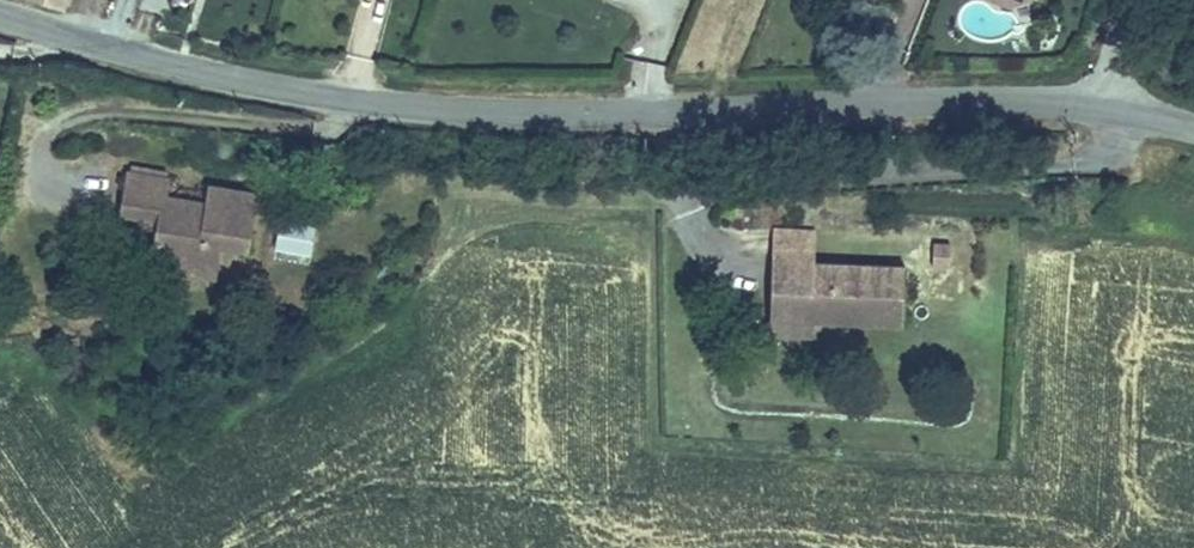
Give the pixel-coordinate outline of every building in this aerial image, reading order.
[(121,214),(140,217),(159,220),(158,230),(172,232),(179,243),(177,262),(215,269),(219,245),(245,249),(255,196),(210,188),(207,206),(164,198),(168,181),(128,174),(121,214)] [(159,220),(140,217),(139,226),(158,230),(159,220)] [(158,230),(152,266),(214,276),(215,269),(177,262),(179,243),(172,232),(158,230)] [(771,299),(774,299),(809,301),(808,319),(810,319),(851,320),(851,312),(858,313),(858,320),(902,323),(904,269),(811,265),(812,256),(773,255),(771,299)] [(809,301),(774,299),(772,332),(809,333),(810,319),(808,319),(809,301)] [(70,338),(72,346),(80,344),(77,336),(70,338)]
